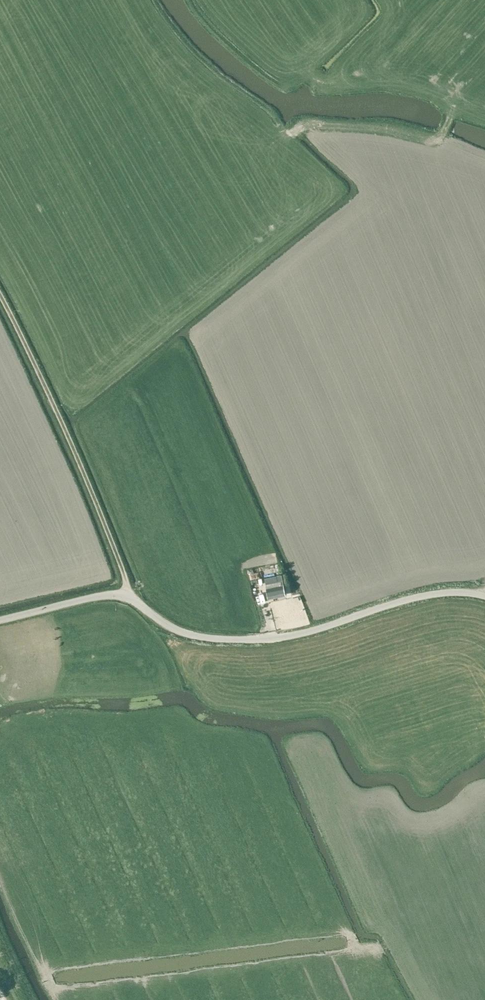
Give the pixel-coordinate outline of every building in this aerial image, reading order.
[(285,595),(283,585),(281,573),(264,577),(266,588),(268,599),(285,595)]
